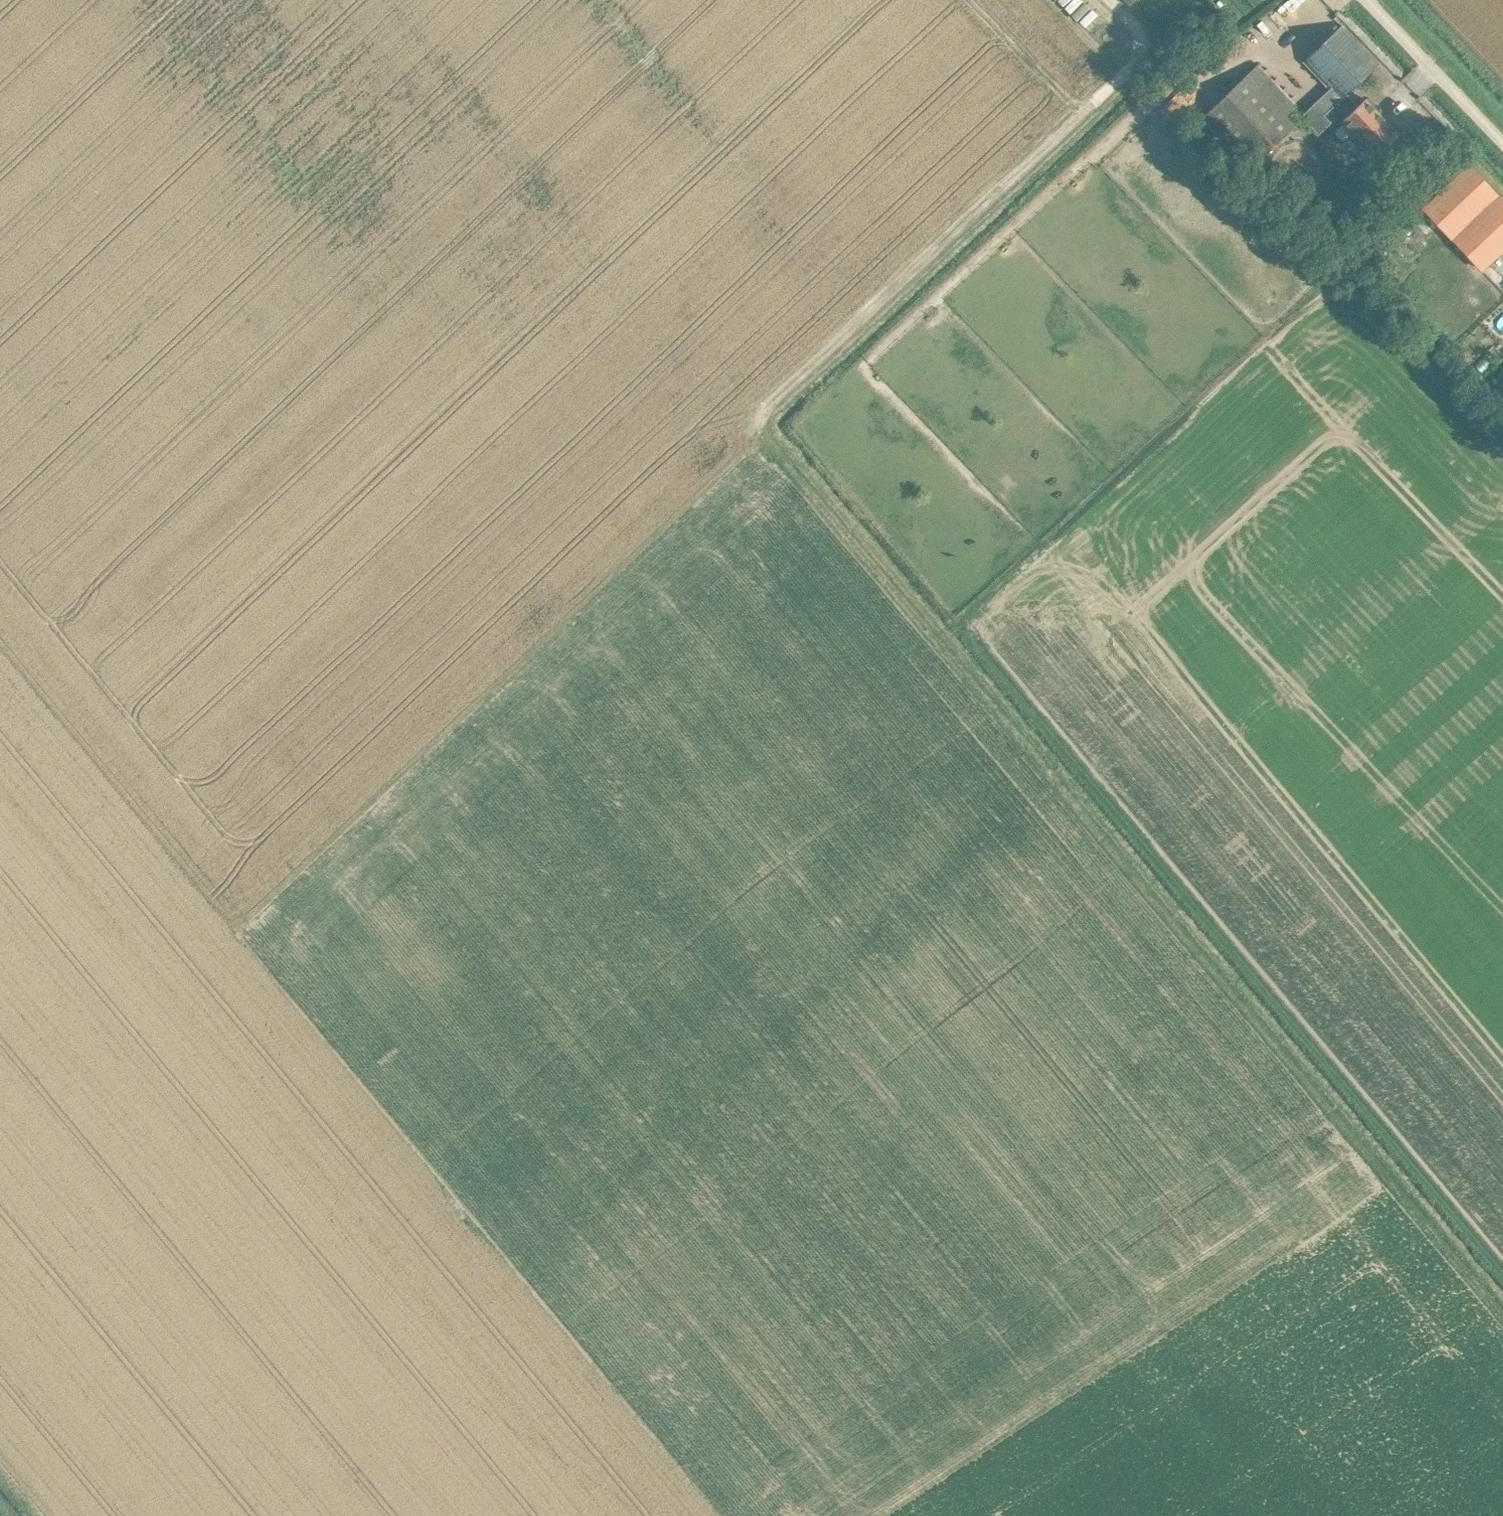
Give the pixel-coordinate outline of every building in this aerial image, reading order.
[(1106,27),(1120,15),(1107,0),(1081,0),(1106,27)] [(1328,90),(1300,116),(1319,135),(1325,129),(1332,123),(1324,115),(1372,69),(1378,64),(1341,25),(1326,39),(1302,62),(1328,90)] [(1244,173),(1249,168),(1294,126),(1282,112),(1292,103),(1257,66),(1197,124),(1244,173)] [(1416,72),(1397,95),(1413,108),(1432,85),(1416,72)] [(1365,99),(1341,122),(1375,158),(1399,135),(1365,99)] [(1422,209),(1447,236),(1481,271),(1502,250),(1502,202),(1468,165),(1453,179),(1422,209)]
